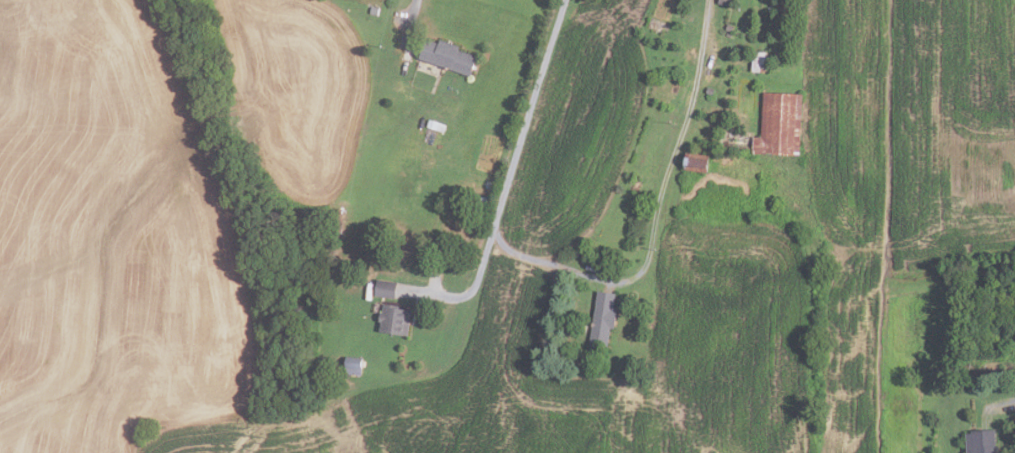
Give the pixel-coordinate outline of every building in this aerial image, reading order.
[(377,15),(369,14),(371,6),(378,8),(377,15)] [(731,32),(725,30),(727,24),(733,26),(731,32)] [(469,76),(418,60),(425,39),(436,43),(437,39),(459,47),(458,50),(476,55),(469,76)] [(751,71),(753,51),(766,53),(764,72),(751,71)] [(712,95),(705,93),(707,86),(714,89),(712,95)] [(800,157),(752,154),(753,137),(760,137),(763,93),(804,95),(800,157)] [(708,174),(684,170),(686,154),(710,157),(708,174)] [(394,299),(374,296),(376,280),(397,283),(394,299)] [(606,349),(588,346),(596,291),(615,294),(613,308),(617,309),(614,329),(609,328),(606,349)] [(407,336),(379,332),(380,322),(378,322),(379,312),(382,312),(383,304),(398,306),(398,309),(410,310),(407,336)] [(360,376),(344,374),(346,357),(362,359),(360,376)] [(998,446),(998,452),(971,452),(970,431),(994,430),(994,446),(998,446)]
